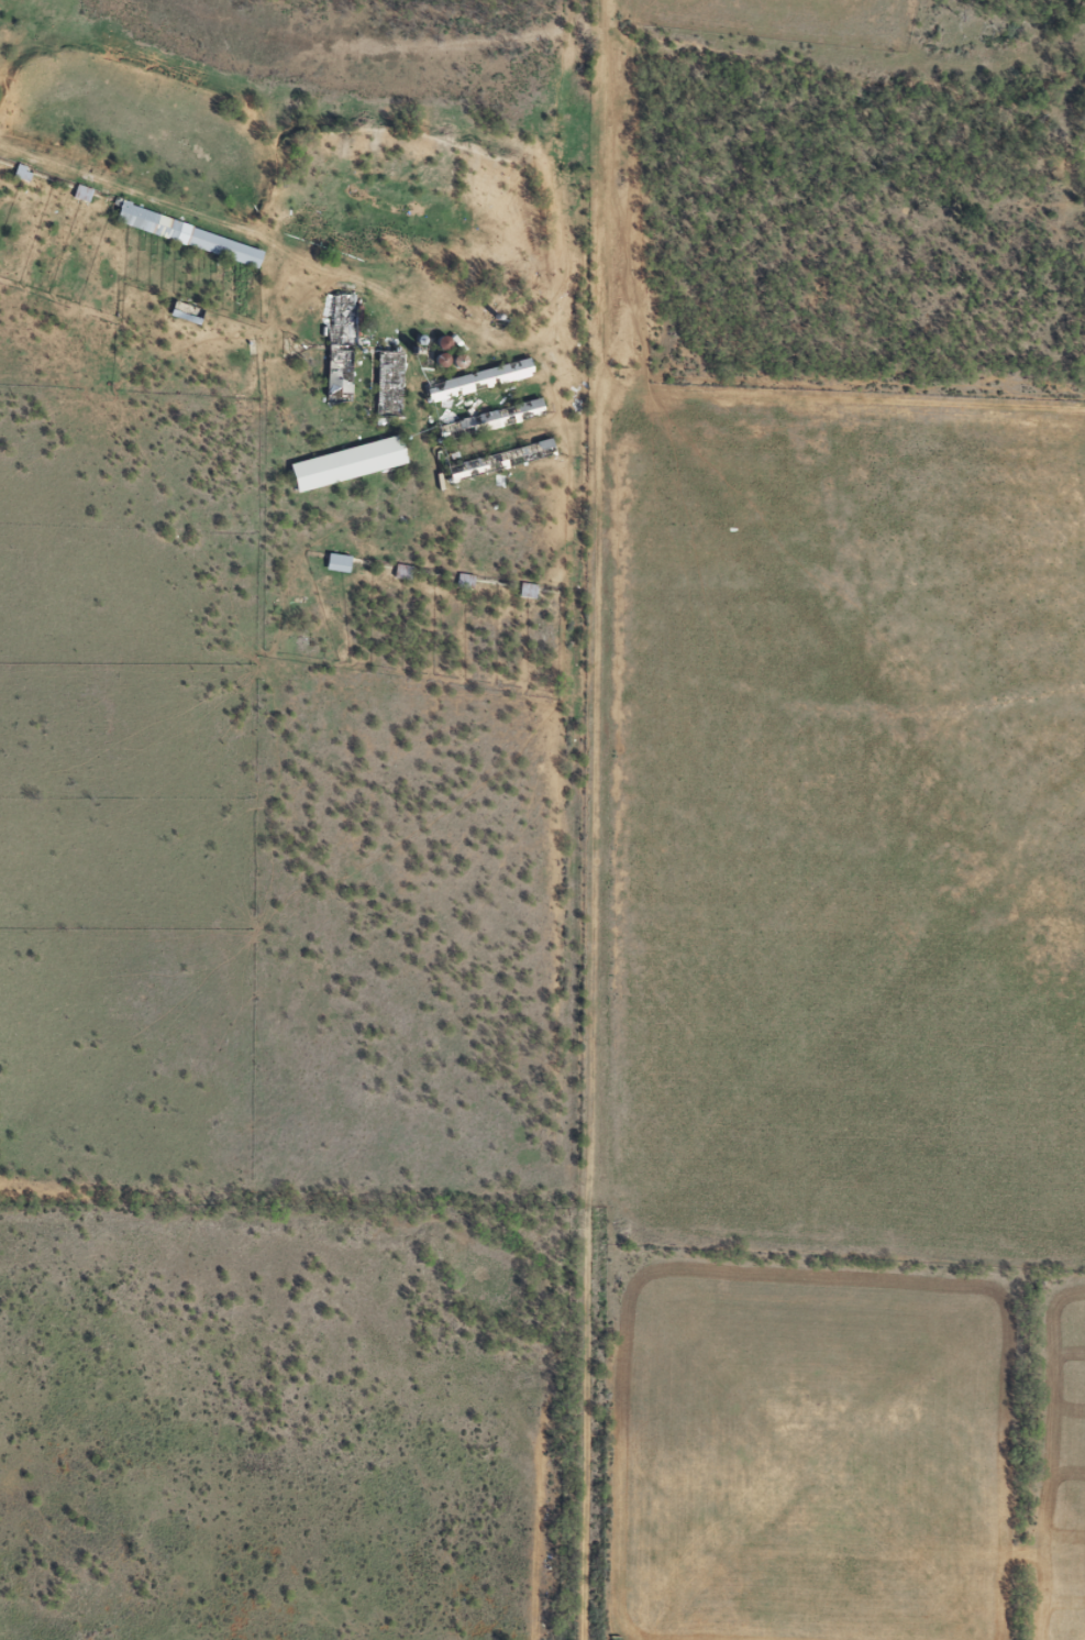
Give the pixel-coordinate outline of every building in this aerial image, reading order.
[(34,169),(19,164),(15,176),(30,181),(34,169)] [(91,199),(93,188),(78,186),(77,197),(91,199)] [(117,222),(261,267),(267,248),(123,203),(117,222)] [(354,402),(356,295),(330,294),(328,401),(354,402)] [(404,416),(404,350),(377,350),(377,416),(404,416)] [(427,382),(431,399),(537,376),(534,359),(427,382)] [(548,416),(544,398),(438,423),(442,440),(548,416)] [(291,461),(297,489),(410,465),(403,436),(291,461)] [(559,457),(555,440),(444,464),(447,481),(559,457)] [(349,573),(353,557),(330,552),(326,568),(349,573)] [(537,583),(521,583),(521,596),(537,596),(537,583)]
